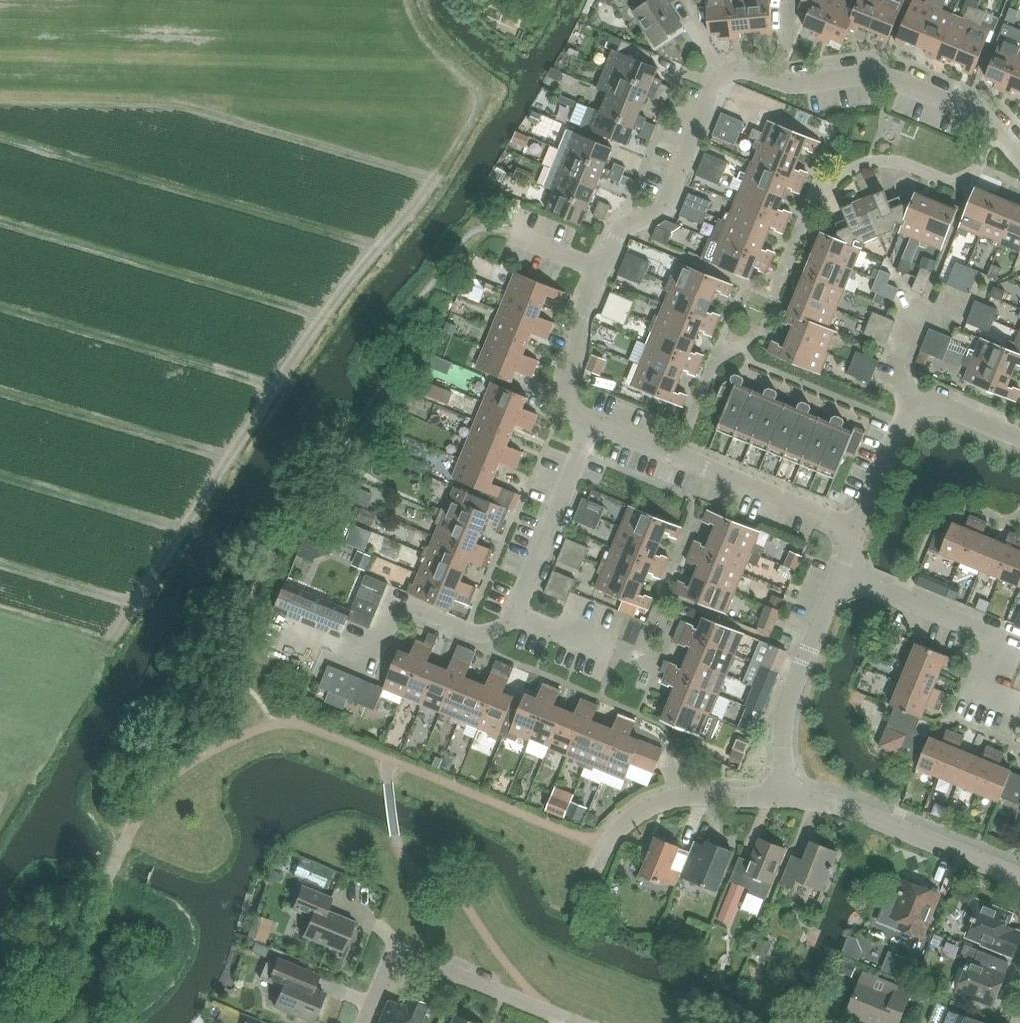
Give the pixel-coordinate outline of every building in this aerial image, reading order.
[(674,0),(652,0),(633,12),(655,45),(683,26),(668,4),(674,0)] [(731,39),(727,0),(695,0),(695,4),(707,3),(710,35),(721,34),(722,40),(731,39)] [(731,39),(740,38),(739,32),(751,31),(748,0),(727,0),(731,39)] [(751,31),(762,30),(762,36),(773,35),(770,0),(748,0),(751,31)] [(821,40),(837,0),(802,0),(800,6),(811,11),(804,26),(815,31),(813,36),(821,40)] [(842,42),(843,43),(849,28),(848,28),(859,0),(851,0),(850,1),(846,0),(837,0),(821,40),(830,43),(832,38),(842,42)] [(869,30),(882,0),(859,0),(848,28),(849,28),(857,31),(859,26),(869,30)] [(869,30),(880,34),(878,39),(887,43),(904,1),(903,0),(882,0),(869,30)] [(908,40),(918,44),(937,0),(927,0),(925,4),(915,0),(914,0),(896,42),(905,46),(908,40)] [(934,58),(952,16),(941,11),(946,0),(937,0),(918,44),(929,49),(926,55),(934,58)] [(956,60),(981,1),(980,1),(978,0),(968,0),(963,12),(964,14),(962,20),(952,16),(934,58),(942,62),(945,56),(956,60)] [(956,60),(966,65),(963,71),(973,75),(987,40),(992,42),(1003,17),(989,11),(993,0),(980,0),(980,1),(981,1),(956,60)] [(1010,11),(1007,19),(1015,23),(1019,15),(1010,11)] [(986,79),(996,83),(994,88),(1004,92),(1019,52),(1019,31),(1004,24),(998,41),(1001,42),(986,79)] [(606,68),(618,73),(651,88),(658,91),(661,83),(663,80),(656,77),(659,68),(649,64),(654,53),(622,40),(617,52),(614,51),(606,68)] [(570,47),(568,53),(580,58),(582,53),(570,47)] [(1004,92),(1013,96),(1015,90),(1019,92),(1019,52),(1004,92)] [(658,91),(651,88),(618,73),(606,68),(598,88),(610,93),(643,107),(647,97),(655,100),(656,98),(666,102),(669,95),(658,91)] [(669,95),(672,88),(661,83),(658,91),(669,95)] [(610,93),(602,112),(635,126),(635,125),(643,128),(654,133),(657,126),(646,121),(647,119),(640,115),(643,107),(610,93)] [(561,95),(559,100),(574,107),(576,101),(561,95)] [(581,127),(627,146),(635,126),(602,112),(590,107),(581,127)] [(532,111),(528,120),(539,125),(542,115),(532,111)] [(740,133),(744,122),(722,113),(718,124),(740,133)] [(751,137),(761,141),(799,157),(804,145),(812,148),(811,150),(816,152),(820,141),(769,120),(764,133),(754,129),(751,137)] [(736,144),(740,133),(718,124),(713,135),(736,144)] [(643,128),(640,136),(651,141),(654,133),(643,128)] [(568,129),(560,149),(605,168),(613,148),(568,129)] [(517,131),(512,141),(525,147),(530,137),(517,131)] [(802,172),(794,169),(799,157),(761,141),(757,139),(754,147),(758,149),(752,161),(804,182),(808,172),(803,170),(802,172)] [(605,168),(560,149),(552,168),(597,186),(601,177),(610,180),(610,178),(621,182),(624,175),(612,170),(605,168)] [(723,173),(727,162),(706,153),(701,164),(723,173)] [(795,188),(794,190),(800,192),(804,182),(752,161),(747,174),(742,171),(739,179),(744,181),(783,197),(788,185),(795,188)] [(624,175),(626,168),(616,163),(612,170),(624,175)] [(718,184),(723,173),(701,164),(697,175),(718,184)] [(556,191),(589,205),(597,186),(552,168),(544,186),(556,191)] [(740,191),(736,201),(787,222),(792,211),(787,209),(787,211),(778,208),(783,197),(744,181),(739,179),(733,177),(729,187),(740,191)] [(899,231),(920,240),(936,201),(922,195),(923,192),(917,189),(910,206),(899,231)] [(970,232),(981,236),(998,194),(993,191),(991,195),(976,189),(972,198),(958,232),(968,236),(970,232)] [(885,190),(864,199),(880,235),(894,229),(899,231),(910,206),(907,205),(903,203),(900,196),(890,200),(885,190)] [(581,225),(589,205),(556,191),(547,211),(581,225)] [(706,213),(711,202),(689,193),(685,204),(706,213)] [(1002,195),(998,194),(981,236),(993,241),(991,245),(999,248),(1017,206),(1000,199),(1002,195)] [(864,242),(880,235),(864,199),(844,207),(848,218),(830,226),(828,229),(826,232),(862,247),(864,242)] [(600,201),(597,208),(608,213),(611,205),(600,201)] [(771,224),(779,228),(778,230),(783,232),(787,222),(736,201),(731,214),(727,212),(724,220),(766,237),(771,224)] [(959,207),(954,205),(953,208),(936,201),(920,240),(919,244),(927,248),(929,243),(942,249),(959,207)] [(685,204),(681,214),(680,215),(701,224),(706,213),(685,204)] [(1017,206),(999,248),(1007,251),(1008,247),(1019,252),(1019,207),(1017,206)] [(597,208),(594,216),(605,220),(608,213),(597,208)] [(770,250),(769,252),(761,248),(766,237),(724,220),(720,218),(712,238),(720,242),(771,263),(775,252),(770,250)] [(661,227),(656,240),(671,246),(676,233),(661,227)] [(826,232),(820,230),(818,235),(820,236),(814,251),(854,268),(862,247),(826,232)] [(767,273),(771,263),(720,242),(712,238),(708,237),(700,258),(749,278),(755,266),(762,269),(762,271),(767,273)] [(805,268),(803,270),(845,288),(850,276),(853,277),(857,276),(859,270),(854,268),(814,251),(807,269),(805,268)] [(646,272),(651,262),(628,252),(624,263),(646,272)] [(898,270),(905,274),(907,274),(912,263),(902,259),(898,270)] [(733,285),(734,284),(682,262),(676,276),(672,275),(669,282),(712,299),(717,288),(722,291),(721,293),(729,296),(733,285)] [(642,283),(646,272),(624,263),(619,274),(642,283)] [(968,267),(957,263),(947,285),(958,289),(968,267)] [(1001,269),(991,265),(987,275),(997,279),(1001,269)] [(932,272),(920,267),(911,289),(923,294),(932,272)] [(958,289),(969,294),(979,272),(968,267),(958,289)] [(803,278),(798,292),(837,308),(845,288),(803,270),(801,277),(803,278)] [(887,284),(891,275),(880,270),(876,279),(887,284)] [(508,291),(543,305),(547,295),(563,301),(567,291),(516,271),(508,291)] [(898,288),(887,284),(876,279),(871,290),(893,300),(898,288)] [(717,325),(721,314),(714,311),(713,313),(707,311),(712,299),(669,282),(666,291),(669,292),(665,303),(717,325)] [(463,286),(460,293),(470,297),(473,291),(463,286)] [(1005,292),(994,288),(991,297),(1002,301),(1005,292)] [(543,305),(508,291),(501,310),(550,330),(554,322),(539,316),(543,305)] [(630,313),(634,302),(612,292),(607,304),(630,313)] [(828,329),(837,308),(798,292),(791,308),(789,307),(787,311),(828,329)] [(976,302),(972,312),(993,321),(998,310),(976,302)] [(653,322),(695,340),(701,327),(706,329),(705,332),(713,335),(717,325),(665,303),(660,316),(656,314),(653,322)] [(625,324),(630,313),(607,304),(603,315),(625,324)] [(550,330),(501,310),(493,328),(528,343),(532,332),(547,338),(550,330)] [(796,324),(791,337),(829,353),(838,333),(828,329),(787,311),(787,312),(786,312),(782,321),(788,324),(789,321),(796,324)] [(891,332),(896,321),(873,312),(868,323),(891,332)] [(972,312),(967,323),(989,332),(993,321),(972,312)] [(448,322),(444,330),(453,334),(457,326),(448,322)] [(700,365),(705,354),(698,351),(697,354),(690,351),(695,340),(653,322),(649,330),(653,332),(648,343),(700,365)] [(868,323),(864,334),(886,343),(891,332),(868,323)] [(528,343),(493,328),(485,347),(535,368),(538,361),(523,354),(528,343)] [(930,329),(925,340),(947,349),(952,338),(930,329)] [(1019,333),(1016,343),(1010,341),(1006,351),(1012,353),(1019,356),(1019,333)] [(821,374),(829,353),(791,337),(786,347),(780,345),(781,343),(774,340),(769,352),(821,374)] [(925,340),(921,351),(931,355),(943,360),(947,349),(925,340)] [(980,340),(976,350),(970,348),(969,349),(965,358),(1011,376),(1016,365),(1019,366),(1019,356),(1012,353),(1006,351),(980,340)] [(648,343),(640,363),(679,380),(684,368),(690,370),(689,373),(696,376),(700,365),(648,343)] [(535,368),(485,347),(477,367),(513,382),(517,371),(531,376),(535,368)] [(875,372),(879,360),(857,351),(852,362),(875,372)] [(921,351),(916,361),(927,366),(931,355),(921,351)] [(434,355),(429,367),(448,374),(453,363),(434,355)] [(593,356),(588,367),(603,373),(607,362),(593,356)] [(1012,391),(1006,388),(1011,376),(965,358),(962,365),(969,367),(963,381),(1015,403),(1019,391),(1013,388),(1012,391)] [(852,362),(847,373),(870,383),(875,372),(852,362)] [(674,391),(679,380),(640,363),(631,384),(683,406),(688,394),(682,391),(681,394),(674,391)] [(727,407),(744,414),(753,391),(743,386),(745,382),(743,378),(736,375),(733,376),(731,380),(737,382),(735,388),(724,384),(719,397),(729,401),(727,407)] [(493,382),(484,402),(535,423),(538,416),(522,409),(527,397),(493,382)] [(422,393),(449,404),(453,394),(426,383),(422,393)] [(764,395),(753,391),(744,414),(760,421),(773,391),(770,389),(765,391),(764,395)] [(760,421),(777,428),(787,405),(775,400),(777,396),(775,392),(773,391),(760,421)] [(484,402),(476,421),(511,435),(516,424),(531,431),(535,423),(484,402)] [(798,410),(787,405),(777,428),(794,435),(806,405),(803,403),(799,405),(798,410)] [(794,435),(811,442),(820,419),(809,414),(811,409),(809,406),(806,405),(794,435)] [(717,430),(734,437),(744,414),(727,407),(717,430)] [(734,437),(751,444),(760,421),(744,414),(734,437)] [(811,442),(828,449),(840,418),(837,417),(834,419),(832,424),(820,419),(811,442)] [(840,418),(828,449),(844,456),(845,454),(855,458),(866,431),(855,427),(853,433),(843,428),(845,423),(843,420),(840,418)] [(476,421),(468,440),(519,461),(522,452),(507,446),(511,435),(476,421)] [(777,428),(760,421),(751,444),(768,451),(777,428)] [(784,458),(794,435),(777,428),(768,451),(784,458)] [(784,458),(801,465),(811,442),(794,435),(784,458)] [(515,469),(519,461),(468,440),(461,459),(495,473),(500,463),(515,469)] [(811,442),(801,465),(818,472),(828,449),(811,442)] [(835,479),(844,456),(828,449),(818,472),(835,479)] [(510,509),(514,511),(520,496),(491,484),(495,473),(461,459),(453,478),(479,489),(477,495),(482,497),(510,509)] [(346,482),(340,495),(355,501),(361,489),(346,482)] [(481,534),(485,524),(501,531),(510,509),(482,497),(477,495),(457,487),(448,510),(443,508),(439,516),(481,534)] [(601,519),(606,508),(583,498),(578,510),(601,519)] [(630,506),(621,527),(660,543),(665,532),(671,534),(670,536),(676,538),(681,527),(630,506)] [(362,508),(357,519),(370,525),(374,514),(362,508)] [(601,519),(578,510),(574,521),(596,531),(601,519)] [(718,525),(714,536),(752,552),(761,531),(709,510),(704,521),(711,524),(711,522),(718,525)] [(931,549),(941,553),(962,562),(980,518),(971,515),(966,528),(954,523),(949,535),(939,531),(931,549)] [(441,525),(436,537),(489,560),(493,550),(477,544),(481,534),(439,516),(436,523),(441,525)] [(988,522),(980,518),(962,562),(982,570),(994,540),(983,535),(988,522)] [(354,526),(350,537),(362,542),(367,531),(354,526)] [(621,527),(613,547),(664,568),(668,558),(661,555),(661,557),(655,555),(660,543),(621,527)] [(331,555),(337,541),(310,530),(298,557),(311,562),(331,555)] [(1002,579),(1019,535),(1019,534),(1011,531),(1006,544),(994,540),(982,570),(1002,579)] [(1002,579),(1019,586),(1019,535),(1002,579)] [(696,540),(692,551),(744,572),(748,561),(758,565),(762,556),(752,552),(714,536),(709,548),(702,545),(703,543),(696,540)] [(427,545),(423,554),(465,572),(469,561),(485,568),(489,560),(436,537),(432,548),(427,545)] [(589,548),(567,538),(562,550),(584,559),(589,548)] [(660,579),(664,568),(613,547),(608,559),(605,558),(601,566),(643,583),(648,571),(654,574),(653,576),(660,579)] [(580,570),(584,559),(562,550),(558,561),(580,570)] [(358,551),(354,562),(366,567),(371,556),(358,551)] [(702,564),(697,576),(736,592),(744,572),(692,551),(688,561),(695,564),(696,561),(702,564)] [(791,551),(785,566),(797,570),(803,556),(791,551)] [(425,563),(420,575),(473,598),(477,588),(460,581),(465,572),(423,554),(420,561),(425,563)] [(751,563),(745,578),(766,586),(772,571),(751,563)] [(782,564),(778,574),(793,580),(797,570),(785,566),(782,564)] [(644,597),(638,595),(643,583),(601,566),(598,573),(602,575),(596,588),(624,600),(640,606),(647,609),(652,598),(645,595),(644,597)] [(571,591),(576,580),(554,571),(549,582),(571,591)] [(921,573),(917,584),(923,587),(927,576),(921,573)] [(367,575),(362,586),(384,595),(389,584),(367,575)] [(470,605),(473,598),(420,575),(416,586),(411,584),(407,592),(449,610),(454,599),(470,605)] [(727,613),(736,592),(697,576),(692,588),(686,585),(686,583),(680,580),(675,592),(727,613)] [(549,582),(544,593),(567,602),(571,591),(549,582)] [(960,589),(951,585),(946,596),(956,600),(960,589)] [(340,636),(348,618),(350,614),(306,595),(307,593),(300,589),(299,592),(285,586),(275,608),(340,636)] [(357,596),(379,606),(384,595),(362,586),(357,596)] [(773,595),(768,608),(779,613),(784,600),(773,595)] [(353,607),(375,617),(379,606),(357,596),(353,607)] [(348,618),(370,628),(375,617),(353,607),(350,614),(348,618)] [(770,634),(779,613),(768,608),(766,607),(757,628),(770,634)] [(736,655),(745,634),(706,618),(701,630),(694,627),(695,625),(683,620),(679,631),(684,633),(736,655)] [(694,647),(689,658),(728,675),(736,655),(684,633),(679,631),(674,641),(686,646),(687,644),(694,647)] [(428,663),(439,636),(430,633),(426,643),(404,696),(423,704),(438,667),(428,663)] [(399,652),(384,688),(362,679),(353,702),(375,711),(382,695),(401,703),(404,696),(426,643),(417,639),(410,656),(399,652)] [(917,643),(908,664),(938,676),(943,665),(956,670),(960,661),(917,643)] [(448,671),(438,667),(423,704),(420,710),(428,713),(431,706),(442,711),(468,649),(459,645),(448,671)] [(787,652),(771,645),(762,666),(778,672),(787,652)] [(450,721),(458,725),(476,682),(466,678),(477,652),(468,649),(442,711),(453,715),(450,721)] [(662,671),(668,673),(720,695),(728,675),(689,658),(684,671),(677,668),(678,665),(666,660),(662,671)] [(468,721),(480,726),(505,665),(496,661),(486,687),(476,682),(458,725),(465,728),(468,721)] [(908,664),(900,684),(943,702),(947,692),(934,687),(938,676),(908,664)] [(503,693),(514,668),(505,665),(480,726),(490,731),(487,737),(497,741),(500,732),(505,734),(519,700),(514,698),(503,693)] [(319,688),(330,692),(340,670),(328,666),(319,688)] [(778,672),(762,666),(754,686),(770,692),(778,672)] [(330,692),(341,697),(351,675),(340,670),(330,692)] [(677,687),(672,698),(712,715),(720,695),(668,673),(663,683),(670,686),(671,684),(677,687)] [(362,679),(351,675),(341,697),(353,702),(362,679)] [(537,699),(527,694),(524,702),(519,700),(505,734),(509,736),(509,737),(517,740),(520,735),(530,739),(552,688),(544,684),(537,699)] [(940,709),(943,702),(900,684),(891,704),(897,707),(920,716),(921,716),(926,704),(940,709)] [(762,712),(770,692),(754,686),(746,706),(748,706),(762,712)] [(555,705),(561,691),(552,688),(530,739),(526,749),(545,757),(547,753),(565,710),(555,705)] [(721,718),(712,715),(672,698),(667,710),(664,708),(660,717),(712,739),(721,718)] [(557,750),(568,755),(590,703),(581,699),(575,714),(565,710),(547,753),(555,756),(557,750)] [(599,706),(590,703),(568,755),(579,760),(577,764),(585,768),(603,726),(593,721),(599,706)] [(748,706),(740,725),(754,731),(762,712),(748,706)] [(880,747),(919,763),(930,737),(917,732),(916,727),(920,716),(897,707),(880,747)] [(595,766),(606,771),(629,718),(620,714),(613,730),(603,726),(585,768),(593,771),(595,766)] [(637,721),(629,718),(606,771),(617,775),(615,780),(623,784),(632,763),(654,772),(663,750),(631,737),(637,721)] [(930,737),(919,763),(917,768),(937,776),(956,732),(947,728),(942,742),(930,737)] [(937,776),(958,785),(971,753),(960,748),(965,736),(956,732),(937,776)] [(446,736),(443,743),(449,746),(452,738),(446,736)] [(733,748),(745,753),(749,744),(737,739),(733,748)] [(982,757),(971,753),(958,785),(978,793),(997,748),(987,744),(982,757)] [(999,802),(1001,798),(1012,770),(1000,765),(1005,752),(997,748),(978,793),(999,802)] [(433,765),(439,768),(443,760),(437,757),(433,765)] [(1012,770),(1001,798),(1019,806),(1019,773),(1012,770)] [(564,817),(569,806),(552,799),(546,813),(563,820),(564,817)] [(588,808),(572,802),(567,815),(583,821),(588,808)] [(590,814),(586,823),(595,827),(599,818),(590,814)] [(667,882),(676,886),(682,872),(672,868),(681,847),(656,836),(640,875),(665,885),(667,882)] [(773,883),(786,849),(760,839),(751,861),(740,857),(731,881),(733,882),(726,901),(740,906),(747,888),(751,889),(750,892),(766,899),(773,883)] [(681,875),(718,891),(734,851),(708,841),(706,846),(695,841),(681,875)] [(798,879),(823,889),(838,852),(812,842),(805,860),(793,856),(783,882),(795,887),(798,879)] [(333,870),(301,857),(293,875),(326,889),(333,870)] [(901,928),(922,937),(939,894),(906,880),(899,898),(890,894),(879,921),(900,930),(901,928)] [(302,886),(293,909),(311,916),(304,935),(342,951),(354,923),(327,911),(332,899),(302,886)] [(1013,956),(1019,939),(1019,931),(1008,926),(1013,914),(974,898),(967,915),(973,917),(972,919),(974,920),(967,936),(982,942),(981,944),(1013,956)] [(269,905),(262,927),(274,930),(281,909),(269,905)] [(850,936),(843,952),(861,959),(864,952),(858,939),(850,936)] [(761,941),(754,953),(766,959),(772,946),(761,941)] [(255,943),(251,952),(265,957),(269,949),(255,943)] [(970,961),(958,991),(993,1005),(1003,982),(1006,975),(1006,973),(1004,973),(1009,961),(966,944),(961,957),(970,961)] [(920,962),(890,950),(883,970),(913,981),(920,962)] [(320,976),(307,971),(277,958),(266,962),(260,978),(282,987),(275,1006),(313,1022),(325,993),(315,989),(320,976)] [(838,969),(853,975),(857,966),(842,960),(838,969)] [(331,966),(327,974),(345,982),(349,973),(331,966)] [(849,1012),(877,1022),(885,1022),(886,1021),(890,1022),(898,1022),(911,992),(898,987),(865,974),(849,1012)] [(390,1000),(381,1022),(422,1022),(430,1005),(413,997),(409,1006),(403,1004),(402,1005),(390,1000)] [(962,1014),(965,1005),(952,1000),(951,1004),(939,1000),(931,1020),(938,1022),(983,1022),(962,1014)] [(189,1022),(206,1022),(212,1016),(202,1007),(188,1022),(189,1022)] [(251,1018),(262,1022),(285,1022),(254,1010),(251,1018)]
